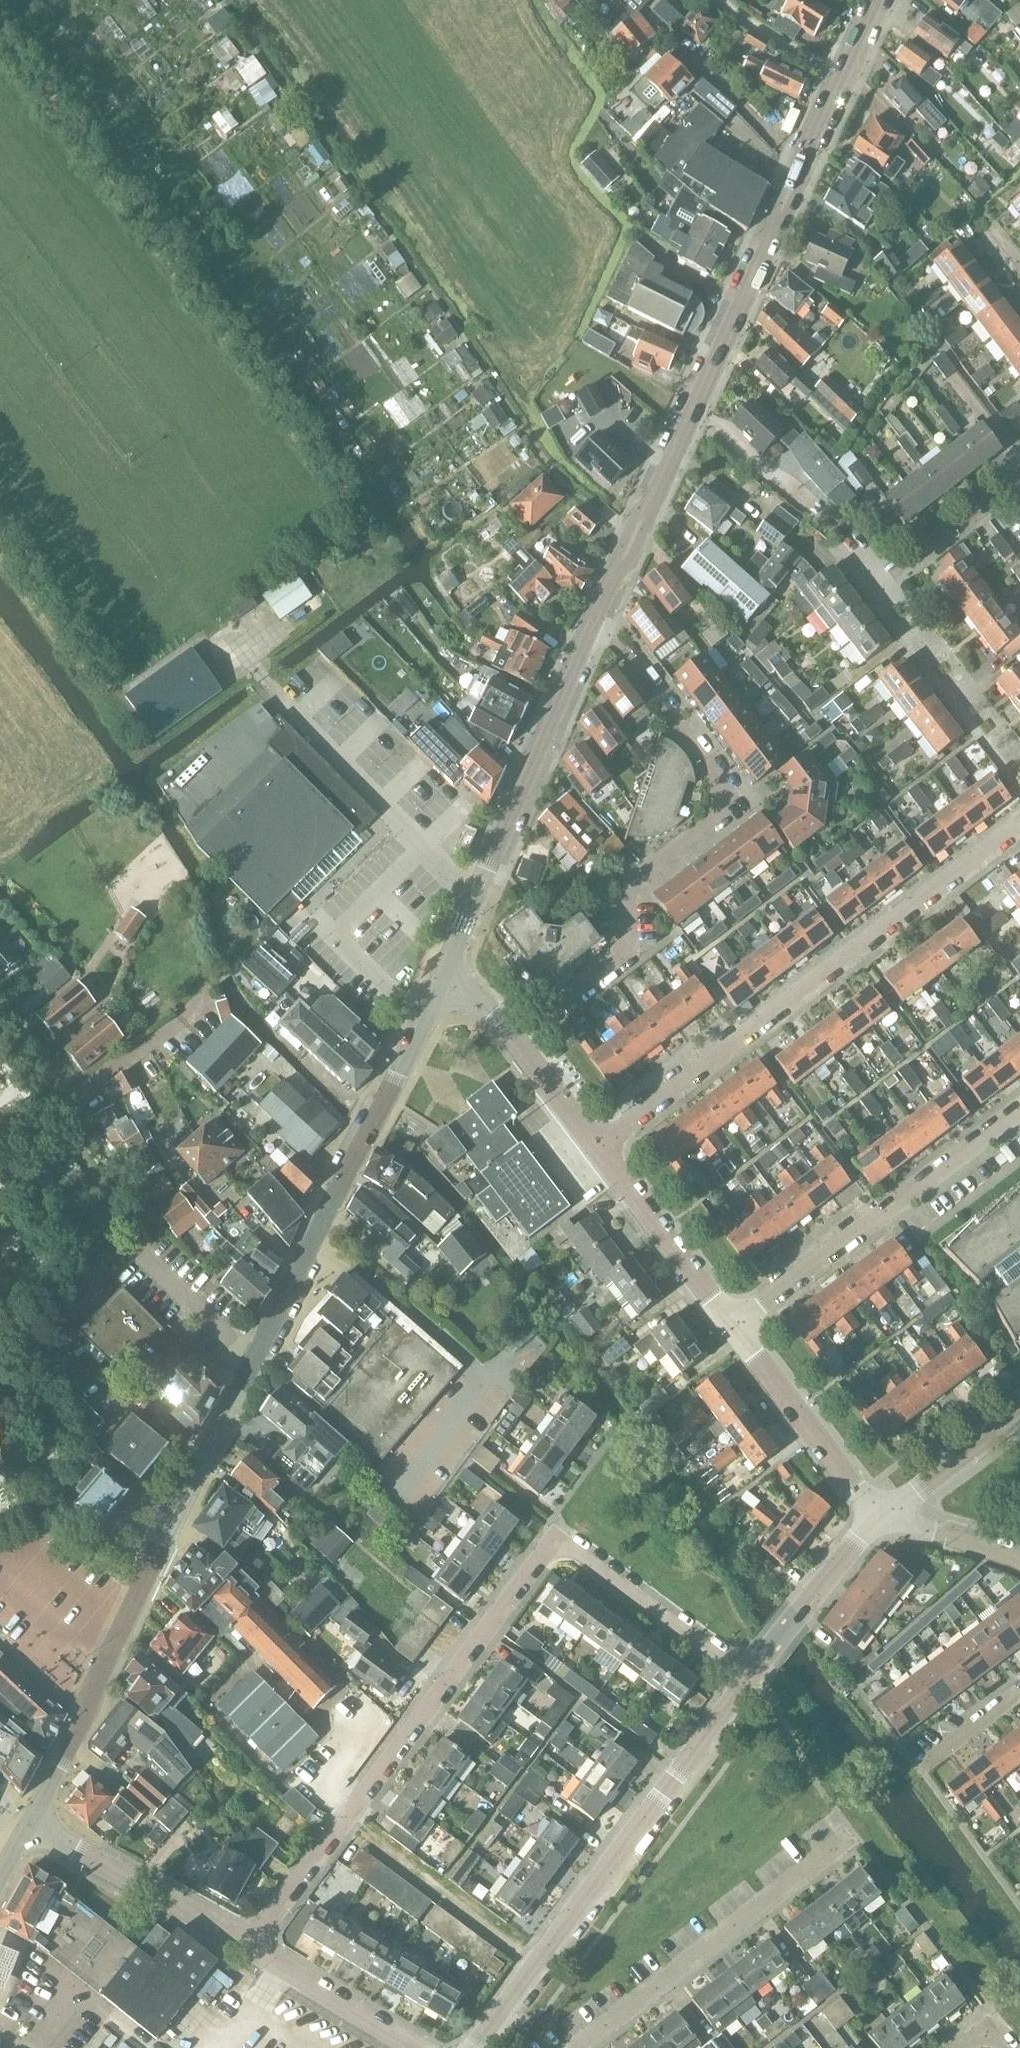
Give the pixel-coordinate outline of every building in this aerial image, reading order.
[(630,57),(656,36),(637,13),(646,5),(651,0),(610,0),(619,9),(602,23),(630,57)] [(675,32),(679,28),(699,45),(718,22),(697,5),(685,19),(663,0),(662,0),(652,11),(675,32)] [(814,37),(830,12),(817,3),(819,0),(780,0),(773,11),(814,37)] [(947,5),(947,7),(953,13),(955,12),(957,13),(966,3),(990,24),(999,14),(983,0),(980,4),(975,0),(942,0),(947,5)] [(1008,13),(1018,25),(1019,24),(1019,4),(1008,13)] [(918,28),(914,34),(947,59),(961,40),(927,16),(926,18),(922,17),(916,25),(918,28)] [(975,24),(964,36),(975,46),(985,33),(975,24)] [(743,41),(764,54),(769,45),(749,32),(743,41)] [(896,60),(919,77),(932,86),(939,77),(926,67),(932,58),(909,41),(896,60)] [(255,54),(237,66),(250,87),(269,75),(255,54)] [(667,57),(635,89),(655,109),(665,99),(670,104),(692,82),(667,57)] [(744,67),(753,71),(762,76),(759,81),(797,99),(801,91),(804,90),(806,86),(805,83),(807,79),(769,61),(766,67),(748,58),(744,67)] [(260,108),(278,96),(266,78),(249,90),(260,108)] [(883,95),(905,118),(914,109),(935,132),(945,122),(924,99),(923,100),(903,78),(897,83),(897,82),(883,95)] [(694,92),(726,119),(735,108),(703,81),(694,92)] [(653,160),(684,187),(698,199),(710,206),(709,208),(714,211),(746,231),(747,230),(766,187),(767,186),(705,147),(710,139),(712,140),(717,133),(715,132),(720,123),(722,125),(723,124),(700,104),(673,136),(660,125),(671,112),(664,106),(633,140),(655,158),(653,160)] [(215,118),(227,133),(239,123),(227,108),(215,118)] [(875,118),(853,148),(882,169),(880,172),(892,181),(903,164),(892,156),(904,139),(875,118)] [(994,137),(1004,149),(1014,142),(1004,129),(994,137)] [(905,144),(922,163),(931,155),(914,136),(905,144)] [(582,163),(581,164),(585,170),(605,191),(619,177),(595,152),(582,163)] [(853,161),(839,182),(871,203),(874,198),(890,209),(898,196),(877,182),(879,179),(853,161)] [(979,200),(989,191),(979,181),(969,190),(979,200)] [(871,203),(839,182),(825,202),(864,229),(874,214),(867,208),(871,203)] [(684,187),(667,219),(672,221),(667,229),(687,239),(687,240),(718,257),(730,233),(708,221),(714,211),(709,208),(710,206),(698,199),(684,187)] [(1019,219),(1019,198),(1010,206),(1019,219)] [(672,221),(667,219),(661,215),(651,233),(682,250),(678,259),(709,276),(718,257),(687,240),(687,239),(667,229),(672,221)] [(830,231),(826,240),(815,235),(804,261),(818,267),(813,278),(850,295),(855,283),(840,277),(852,252),(849,251),(854,242),(830,231)] [(634,241),(606,298),(683,336),(684,334),(697,330),(703,320),(704,314),(703,309),(700,304),(697,300),(693,297),(692,297),(692,296),(659,280),(663,270),(651,264),(654,258),(634,241)] [(399,242),(385,245),(393,278),(407,274),(399,242)] [(877,258),(897,276),(910,262),(891,243),(877,258)] [(933,264),(947,283),(973,263),(959,244),(933,264)] [(947,283),(962,302),(988,282),(973,263),(947,283)] [(408,296),(423,287),(413,271),(398,280),(408,296)] [(768,296),(794,316),(803,305),(808,309),(812,303),(807,299),(813,293),(787,272),(768,296)] [(962,302),(976,321),(1002,301),(988,282),(962,302)] [(932,288),(924,294),(931,304),(939,297),(932,288)] [(931,304),(924,294),(915,301),(922,310),(931,304)] [(976,321),(990,340),(1017,320),(1002,301),(976,321)] [(757,322),(784,349),(780,352),(799,370),(820,348),(770,302),(757,322)] [(824,314),(839,327),(847,318),(832,305),(824,314)] [(940,307),(929,316),(934,323),(945,314),(940,307)] [(441,346),(460,334),(448,317),(430,329),(441,346)] [(1005,358),(1019,347),(1019,324),(1017,320),(990,340),(1005,358)] [(678,347),(632,326),(627,337),(639,343),(634,356),(635,357),(632,365),(652,374),(655,365),(668,371),(678,347)] [(960,326),(952,332),(958,342),(967,335),(960,326)] [(583,342),(607,356),(613,345),(588,332),(583,342)] [(819,332),(812,339),(821,347),(828,340),(819,332)] [(958,342),(952,332),(943,339),(950,348),(958,342)] [(448,355),(468,381),(484,369),(464,343),(448,355)] [(1019,377),(1019,347),(1005,358),(1019,377)] [(755,369),(778,391),(789,380),(807,397),(814,389),(799,375),(795,373),(772,351),(765,359),(762,358),(757,363),(757,366),(755,369)] [(932,361),(945,379),(955,371),(942,354),(932,361)] [(987,364),(979,371),(986,380),(994,374),(987,364)] [(986,380),(979,371),(970,377),(977,386),(986,380)] [(824,377),(814,387),(832,404),(842,394),(824,377)] [(577,395),(590,418),(607,409),(594,386),(577,395)] [(991,386),(983,392),(987,397),(995,391),(991,386)] [(832,404),(816,390),(811,396),(848,433),(855,427),(850,423),(832,404)] [(832,404),(850,423),(860,412),(842,394),(832,404)] [(502,437),(517,427),(500,401),(485,410),(502,437)] [(731,423),(752,442),(749,445),(760,456),(777,438),(789,449),(799,437),(785,424),(780,429),(752,402),(731,423)] [(1007,408),(1014,418),(1019,413),(1019,408),(1016,402),(1007,408)] [(894,412),(917,445),(928,437),(906,405),(894,412)] [(935,412),(943,424),(951,418),(942,407),(935,412)] [(1014,418),(1007,408),(999,415),(1006,424),(1014,418)] [(951,418),(943,424),(952,435),(959,430),(951,418)] [(981,424),(961,439),(982,466),(1001,451),(981,424)] [(575,459),(589,471),(592,468),(611,486),(631,464),(600,434),(601,434),(600,433),(575,459)] [(819,445),(830,459),(841,450),(829,436),(819,445)] [(897,441),(905,453),(912,447),(904,436),(897,441)] [(794,450),(807,464),(801,470),(826,496),(845,479),(834,467),(808,439),(794,450)] [(961,439),(942,454),(962,481),(982,466),(961,439)] [(912,447),(905,453),(914,464),(921,459),(912,447)] [(840,460),(834,467),(845,479),(855,492),(861,487),(847,469),(857,461),(848,449),(840,460)] [(942,454),(923,468),(943,495),(962,481),(942,454)] [(847,469),(862,489),(872,481),(857,461),(847,469)] [(923,468),(904,483),(924,510),(943,495),(923,468)] [(513,505),(525,518),(521,521),(527,527),(530,524),(531,525),(560,498),(543,478),(513,505)] [(830,496),(838,505),(853,492),(845,482),(830,496)] [(924,510),(904,483),(884,498),(905,525),(924,510)] [(745,518),(739,513),(732,508),(733,507),(705,486),(685,512),(713,533),(726,516),(740,525),(745,518)] [(755,533),(777,550),(799,523),(777,506),(755,533)] [(576,523),(586,533),(599,519),(589,510),(576,523)] [(989,541),(1003,560),(1013,553),(998,533),(989,541)] [(512,539),(504,547),(526,570),(509,587),(525,604),(535,595),(543,603),(556,591),(551,586),(554,583),(512,539)] [(684,567),(747,623),(770,598),(747,577),(748,576),(707,542),(684,567)] [(544,561),(558,577),(554,583),(576,598),(594,570),(571,556),(571,557),(554,545),(544,561)] [(783,545),(758,576),(753,582),(770,596),(800,558),(783,545)] [(938,580),(952,599),(978,579),(971,571),(978,566),(962,546),(939,564),(946,573),(938,580)] [(747,565),(758,574),(768,561),(757,552),(747,565)] [(1018,579),(1019,577),(1019,562),(1010,569),(1018,579)] [(646,583),(664,608),(670,615),(671,615),(691,600),(690,600),(698,594),(686,578),(678,584),(666,568),(665,567),(656,574),(653,572),(646,577),(647,581),(644,583),(645,584),(646,583)] [(793,582),(809,603),(841,579),(832,567),(818,578),(810,569),(793,582)] [(450,571),(438,580),(446,592),(459,583),(450,571)] [(263,598),(279,621),(312,597),(296,574),(263,598)] [(809,603),(826,625),(858,600),(841,579),(809,603)] [(952,599),(967,618),(992,598),(978,579),(952,599)] [(401,593),(389,603),(399,616),(411,606),(401,593)] [(967,618),(981,637),(1006,617),(992,598),(967,618)] [(836,624),(849,641),(874,622),(858,600),(826,625),(829,629),(836,624)] [(670,615),(664,608),(656,614),(649,604),(649,603),(639,610),(636,608),(629,613),(630,617),(628,619),(628,620),(629,620),(653,651),(652,651),(653,652),(672,637),(680,647),(690,639),(689,638),(671,615),(670,615)] [(512,623),(534,639),(541,628),(519,613),(512,623)] [(981,637),(996,656),(1004,649),(1011,658),(1019,651),(1019,621),(1013,626),(1006,617),(981,637)] [(251,630),(257,640),(276,628),(271,619),(251,630)] [(718,621),(702,634),(712,647),(728,635),(718,621)] [(762,621),(747,640),(744,644),(755,657),(761,651),(757,648),(772,629),(762,621)] [(874,622),(849,641),(865,662),(890,643),(874,622)] [(552,652),(510,630),(503,643),(509,646),(507,650),(514,653),(513,654),(540,668),(543,662),(546,663),(552,652)] [(480,642),(491,647),(493,643),(497,645),(499,641),(484,634),(480,642)] [(742,644),(744,646),(745,646),(734,634),(726,642),(737,653),(735,651),(742,644)] [(331,641),(318,650),(320,653),(330,663),(341,654),(331,641)] [(491,647),(499,651),(492,666),(531,686),(540,668),(513,654),(514,653),(507,650),(509,646),(503,643),(499,641),(497,645),(493,643),(491,647)] [(125,697),(155,739),(222,691),(192,649),(125,697)] [(768,661),(775,671),(785,663),(778,654),(768,661)] [(680,684),(689,695),(718,673),(705,656),(684,672),(675,678),(680,684)] [(740,666),(750,677),(758,670),(748,658),(747,659),(749,661),(742,667),(740,665),(740,666)] [(878,680),(893,699),(918,679),(904,660),(878,680)] [(785,663),(775,671),(782,680),(792,673),(785,663)] [(1019,695),(1019,665),(996,683),(1011,702),(1019,695)] [(481,701),(520,722),(532,700),(502,684),(506,677),(483,667),(477,678),(490,684),(481,701)] [(689,695),(702,713),(738,686),(724,668),(718,673),(689,695)] [(758,670),(750,677),(760,688),(759,686),(766,679),(768,681),(758,670)] [(596,704),(598,706),(621,736),(622,735),(650,713),(650,712),(649,713),(643,704),(642,703),(618,672),(619,672),(618,671),(616,672),(612,671),(606,676),(606,680),(597,687),(598,688),(606,697),(598,704),(598,703),(596,704)] [(893,699),(908,718),(933,699),(918,679),(893,699)] [(800,682),(790,689),(803,702),(812,695),(800,682)] [(702,713),(715,730),(751,703),(738,686),(702,713)] [(822,688),(812,695),(820,704),(829,697),(822,688)] [(769,698),(779,709),(787,702),(777,690),(776,691),(778,693),(771,699),(769,697),(769,698)] [(820,704),(812,695),(803,702),(810,712),(820,704)] [(1019,714),(1019,695),(1011,702),(1019,714)] [(908,718),(922,737),(948,718),(933,699),(908,718)] [(472,718),(462,725),(478,745),(492,757),(501,741),(508,745),(520,722),(481,701),(472,718)] [(489,805),(492,799),(506,770),(492,757),(478,745),(462,725),(455,714),(449,719),(432,702),(425,708),(443,726),(440,729),(431,720),(409,742),(454,787),(461,780),(489,805)] [(787,702),(779,709),(789,720),(788,718),(795,711),(797,713),(787,702)] [(715,730),(728,747),(764,720),(751,703),(715,730)] [(877,704),(867,711),(874,721),(884,713),(877,704)] [(278,926),(301,903),(295,898),(321,872),(316,867),(352,832),(357,836),(369,824),(374,819),(377,816),(278,716),(273,721),(260,706),(156,782),(198,847),(267,916),(278,926)] [(594,741),(586,747),(598,762),(606,757),(627,741),(626,740),(622,735),(621,736),(598,706),(589,713),(590,717),(581,724),(582,725),(594,741)] [(823,711),(831,720),(836,716),(828,707),(823,711)] [(874,721),(867,711),(858,719),(860,722),(861,723),(865,728),(874,721)] [(948,718),(922,737),(937,756),(962,737),(948,718)] [(858,719),(850,725),(854,729),(861,723),(860,722),(858,719)] [(728,747),(741,765),(777,737),(770,741),(758,725),(765,721),(764,720),(728,747)] [(812,739),(809,740),(810,741),(822,731),(815,723),(803,732),(803,733),(806,731),(812,739)] [(861,723),(854,729),(857,734),(865,728),(861,723)] [(660,732),(642,786),(682,799),(681,798),(687,779),(694,781),(694,783),(695,783),(693,772),(689,761),(682,752),(674,744),(673,745),(659,740),(661,732),(660,732)] [(826,748),(824,750),(836,741),(830,732),(817,741),(818,742),(820,740),(826,748)] [(863,736),(854,742),(861,751),(870,745),(863,736)] [(777,737),(741,765),(754,782),(755,783),(764,776),(763,776),(791,755),(777,737)] [(906,742),(896,749),(903,758),(913,751),(906,742)] [(598,762),(586,747),(586,746),(585,745),(583,747),(580,745),(573,750),(574,754),(565,761),(565,762),(566,762),(578,778),(570,784),(582,799),(590,794),(611,778),(610,777),(609,777),(598,762)] [(847,763),(844,765),(845,765),(857,756),(850,747),(838,757),(841,755),(847,763)] [(903,758),(896,749),(887,756),(890,761),(894,766),(903,758)] [(779,774),(792,792),(820,771),(806,753),(779,774)] [(887,756),(878,763),(882,768),(890,761),(887,756)] [(945,764),(952,773),(961,766),(954,757),(945,764)] [(792,792),(791,800),(826,805),(834,806),(838,780),(828,766),(820,771),(792,792)] [(961,766),(952,773),(959,783),(969,776),(961,766)] [(991,775),(972,790),(991,815),(1010,800),(991,775)] [(907,792),(914,802),(924,795),(916,785),(907,792)] [(682,799),(642,786),(624,840),(625,841),(628,833),(642,837),(643,839),(654,838),(665,834),(674,828),(683,820),(682,819),(680,821),(674,819),(680,799),(682,800),(682,799)] [(972,790),(953,804),(972,830),(991,815),(972,790)] [(538,820),(554,837),(576,819),(578,820),(582,818),(586,814),(567,793),(538,820)] [(924,795),(914,802),(921,811),(931,804),(924,795)] [(791,800),(790,808),(811,836),(823,827),(826,805),(791,800)] [(953,804),(934,819),(953,844),(972,830),(953,804)] [(811,836),(790,808),(772,822),(793,850),(811,836)] [(576,819),(554,837),(578,863),(597,847),(598,848),(596,850),(607,863),(624,847),(613,835),(604,843),(603,842),(604,841),(598,835),(602,832),(586,814),(582,818),(578,820),(576,819)] [(870,821),(879,831),(888,824),(879,814),(870,821)] [(758,817),(741,830),(763,860),(781,846),(765,825),(759,816),(758,817)] [(953,844),(934,819),(915,833),(934,859),(953,844)] [(741,830),(724,843),(746,873),(747,872),(763,860),(741,830)] [(724,843),(706,856),(729,886),(728,886),(733,893),(752,879),(747,872),(746,873),(724,843)] [(857,843),(847,850),(854,860),(864,852),(857,843)] [(902,843),(883,857),(902,883),(921,868),(902,843)] [(837,844),(824,853),(831,862),(843,853),(843,852),(841,854),(835,846),(837,844)] [(854,860),(847,850),(838,857),(845,867),(854,860)] [(831,862),(824,853),(812,862),(813,863),(815,861),(821,869),(819,871),(831,862)] [(706,856),(689,869),(712,899),(728,886),(729,886),(706,856)] [(883,857),(864,872),(883,897),(902,883),(883,857)] [(520,871),(518,876),(525,879),(536,883),(541,869),(523,862),(520,871)] [(793,866),(780,876),(787,884),(799,875),(799,874),(797,876),(791,868),(793,867),(793,866)] [(689,869),(672,882),(695,912),(695,911),(712,899),(689,869)] [(823,877),(831,888),(841,881),(832,870),(823,877)] [(579,893),(584,900),(595,892),(598,894),(611,882),(611,878),(606,872),(590,885),(579,893)] [(864,872),(845,887),(864,912),(883,897),(864,872)] [(1016,907),(1019,903),(1019,873),(1001,888),(1016,907)] [(787,884),(780,876),(768,885),(769,885),(771,883),(777,891),(775,893),(787,884)] [(695,912),(672,882),(660,891),(654,896),(661,905),(661,904),(682,932),(700,918),(695,911),(695,912)] [(864,912),(845,887),(825,901),(845,926),(864,912)] [(758,892),(746,902),(753,910),(765,901),(764,901),(762,902),(756,895),(759,893),(758,892)] [(770,905),(777,914),(787,907),(779,898),(770,905)] [(753,910),(746,902),(734,911),(737,910),(742,917),(740,919),(741,920),(753,910)] [(544,910),(551,919),(564,908),(560,903),(554,903),(544,910)] [(787,907),(777,914),(785,924),(794,917),(787,907)] [(115,933),(128,943),(145,918),(132,909),(115,933)] [(520,967),(537,989),(543,998),(573,975),(568,968),(601,944),(580,917),(561,931),(543,929),(529,910),(502,930),(526,963),(520,967)] [(813,911),(794,925),(813,951),(832,936),(813,911)] [(1001,911),(991,919),(998,928),(1008,920),(1001,911)] [(724,919),(712,928),(718,937),(730,927),(728,929),(722,921),(724,919)] [(960,919),(941,934),(960,959),(979,945),(960,919)] [(998,928),(991,919),(982,926),(989,935),(998,928)] [(737,930),(744,939),(755,931),(748,922),(737,930)] [(794,925),(775,940),(794,965),(813,951),(794,925)] [(718,937),(712,928),(700,937),(700,938),(702,936),(708,944),(706,945),(706,946),(718,937)] [(941,934),(922,948),(941,974),(960,959),(941,934)] [(22,959),(21,958),(20,959),(0,935),(0,977),(22,959)] [(775,940),(756,955),(775,980),(794,965),(775,940)] [(713,948),(721,958),(730,950),(723,941),(713,948)] [(242,966),(278,998),(297,978),(261,945),(242,966)] [(922,948),(902,963),(922,988),(941,974),(922,948)] [(730,950),(721,958),(728,967),(737,960),(730,950)] [(756,955),(736,969),(756,994),(775,980),(756,955)] [(1011,964),(1018,973),(1019,971),(1019,957),(1011,964)] [(922,988),(902,963),(883,978),(903,1003),(922,988)] [(49,971),(62,986),(71,979),(58,964),(49,971)] [(686,986),(676,993),(694,1018),(713,1004),(694,980),(683,966),(675,972),(686,986)] [(756,994),(736,969),(717,984),(737,1009),(756,994)] [(969,980),(976,990),(985,983),(978,973),(969,980)] [(36,1016),(54,1037),(95,1003),(78,981),(36,1016)] [(985,983),(976,990),(983,999),(992,992),(985,983)] [(656,986),(648,992),(678,1030),(694,1018),(676,993),(667,1001),(656,986)] [(871,987),(852,1002),(871,1027),(890,1013),(871,987)] [(652,1012),(642,1019),(660,1043),(678,1030),(648,992),(641,997),(652,1012)] [(986,1003),(994,1013),(1003,1006),(996,996),(986,1003)] [(300,1002),(279,1025),(283,1029),(279,1033),(298,1050),(301,1046),(343,1083),(349,1089),(351,1088),(355,1092),(372,1073),(367,1068),(382,1044),(382,1043),(379,1041),(338,1004),(338,1005),(332,1000),(322,1001),(311,1013),(300,1002)] [(852,1002),(832,1016),(852,1042),(871,1027),(852,1002)] [(931,1009),(938,1018),(947,1011),(940,1002),(931,1009)] [(1003,1006),(994,1013),(1001,1022),(1010,1015),(1003,1006)] [(947,1011),(938,1018),(945,1028),(954,1021),(947,1011)] [(621,1012),(614,1018),(643,1056),(660,1043),(642,1019),(632,1027),(621,1012)] [(64,1050),(82,1071),(123,1037),(106,1015),(64,1050)] [(231,1016),(209,1040),(238,1069),(261,1044),(231,1016)] [(832,1016),(813,1031),(833,1056),(852,1042),(832,1016)] [(617,1038),(608,1045),(626,1069),(643,1056),(614,1018),(606,1023),(617,1038)] [(948,1032),(956,1042),(965,1035),(958,1025),(948,1032)] [(813,1031),(794,1046),(814,1071),(833,1056),(813,1031)] [(965,1035),(956,1042),(963,1051),(972,1044),(965,1035)] [(1000,1051),(1019,1076),(1019,1075),(1019,1037),(1019,1036),(1000,1051)] [(626,1069),(608,1045),(598,1052),(587,1038),(580,1044),(591,1058),(590,1059),(608,1083),(626,1069)] [(209,1040),(198,1052),(227,1080),(238,1069),(209,1040)] [(879,1048),(886,1058),(896,1051),(888,1041),(879,1048)] [(269,1046),(263,1054),(272,1062),(278,1054),(269,1046)] [(814,1071),(794,1046),(775,1060),(794,1086),(814,1071)] [(896,1051),(886,1058),(894,1067),(903,1060),(896,1051)] [(1000,1051),(981,1065),(1000,1090),(1019,1076),(1000,1051)] [(227,1080),(198,1052),(186,1064),(215,1092),(227,1080)] [(756,1062),(738,1075),(757,1100),(766,1093),(777,1107),(785,1101),(774,1087),(775,1086),(756,1062)] [(897,1072),(904,1081),(914,1074),(906,1065),(897,1072)] [(1000,1090),(981,1065),(962,1080),(981,1105),(1000,1090)] [(128,1070),(115,1078),(124,1096),(138,1088),(128,1070)] [(841,1077),(849,1087),(858,1080),(851,1070),(841,1077)] [(914,1074),(904,1081),(912,1091),(921,1084),(914,1074)] [(738,1075),(721,1088),(751,1127),(758,1121),(747,1107),(757,1100),(738,1075)] [(858,1080),(849,1087),(856,1096),(865,1089),(858,1080)] [(227,1081),(220,1088),(226,1094),(233,1087),(227,1081)] [(259,1106),(283,1129),(278,1135),(307,1162),(341,1125),(312,1098),(306,1104),(283,1082),(259,1106)] [(426,1143),(446,1170),(466,1154),(480,1174),(490,1187),(476,1197),(496,1224),(510,1213),(529,1239),(570,1208),(521,1143),(519,1145),(504,1126),(517,1115),(492,1082),(466,1102),(471,1109),(426,1143)] [(721,1088),(704,1101),(723,1126),(733,1118),(743,1132),(754,1147),(762,1141),(751,1127),(721,1088)] [(949,1090),(930,1104),(949,1130),(968,1115),(949,1090)] [(859,1100),(866,1110),(876,1103),(868,1093),(859,1100)] [(704,1101),(687,1114),(716,1153),(724,1147),(713,1133),(723,1126),(704,1101)] [(876,1103),(866,1110),(874,1119),(883,1112),(876,1103)] [(814,1111),(822,1122),(832,1115),(823,1104),(814,1111)] [(930,1104),(910,1119),(930,1144),(949,1130),(930,1104)] [(95,1115),(111,1143),(110,1143),(121,1161),(145,1145),(132,1122),(125,1126),(120,1116),(116,1118),(110,1107),(95,1115)] [(687,1114),(670,1127),(689,1151),(698,1144),(709,1158),(716,1153),(687,1114)] [(215,1118),(196,1135),(225,1168),(244,1151),(215,1118)] [(825,1126),(834,1137),(843,1130),(835,1119),(825,1126)] [(910,1119),(891,1133),(911,1159),(930,1144),(910,1119)] [(689,1151),(670,1127),(652,1141),(670,1165),(671,1164),(682,1179),(685,1177),(690,1173),(679,1159),(689,1151)] [(799,1129),(787,1138),(794,1146),(805,1137),(799,1129)] [(891,1133),(872,1148),(892,1173),(911,1159),(891,1133)] [(225,1168),(196,1135),(176,1152),(205,1186),(225,1168)] [(291,1163),(283,1171),(280,1174),(303,1197),(304,1196),(306,1193),(309,1194),(313,1189),(313,1186),(320,1178),(284,1144),(279,1139),(273,1144),(277,1150),(291,1163)] [(780,1143),(770,1151),(777,1160),(787,1153),(780,1143)] [(822,1165),(813,1173),(831,1197),(849,1183),(831,1159),(830,1159),(819,1145),(811,1151),(822,1165)] [(136,1156),(154,1180),(141,1190),(153,1205),(173,1189),(163,1175),(166,1172),(160,1165),(147,1147),(136,1156)] [(892,1173),(872,1148),(853,1162),(872,1188),(892,1173)] [(408,1169),(393,1161),(394,1159),(378,1151),(364,1178),(394,1194),(392,1198),(434,1235),(455,1212),(421,1179),(420,1180),(408,1169)] [(769,1152),(758,1160),(765,1169),(776,1161),(769,1152)] [(303,1217),(293,1206),(303,1197),(280,1174),(283,1171),(265,1155),(257,1164),(266,1175),(247,1192),(249,1194),(247,1195),(272,1224),(272,1228),(290,1248),(303,1217)] [(732,1158),(726,1163),(732,1171),(739,1166),(732,1158)] [(725,1165),(717,1171),(723,1179),(731,1173),(725,1165)] [(792,1166),(785,1171),(814,1210),(831,1197),(813,1173),(803,1180),(792,1166)] [(788,1191),(779,1199),(797,1223),(814,1210),(785,1171),(777,1177),(788,1191)] [(743,1172),(735,1178),(740,1184),(748,1178),(743,1172)] [(690,1173),(685,1177),(689,1183),(695,1179),(690,1173)] [(735,1178),(726,1185),(731,1191),(740,1184),(735,1178)] [(455,1188),(466,1200),(472,1194),(461,1182),(455,1188)] [(180,1189),(205,1218),(212,1212),(187,1183),(180,1189)] [(348,1209),(390,1247),(385,1254),(412,1278),(420,1270),(403,1255),(422,1233),(382,1197),(361,1186),(348,1209)] [(758,1192),(750,1197),(780,1236),(797,1223),(779,1199),(769,1206),(758,1192)] [(180,1193),(179,1193),(158,1211),(177,1233),(198,1214),(180,1193)] [(754,1217),(744,1225),(763,1249),(780,1236),(750,1197),(743,1203),(754,1217)] [(947,1252),(946,1250),(945,1251),(980,1286),(994,1272),(1007,1289),(990,1299),(1014,1342),(1015,1342),(1014,1340),(1019,1335),(1019,1197),(947,1252)] [(220,1205),(212,1212),(215,1216),(216,1216),(218,1219),(226,1212),(220,1205)] [(718,1210),(711,1216),(717,1223),(724,1217),(718,1210)] [(212,1212),(205,1218),(209,1222),(215,1229),(222,1223),(218,1219),(216,1216),(215,1216),(212,1212)] [(601,1281),(607,1277),(607,1276),(626,1261),(600,1226),(602,1225),(593,1213),(574,1228),(568,1220),(549,1234),(558,1245),(568,1237),(582,1256),(577,1260),(586,1272),(591,1268),(601,1281)] [(763,1249),(744,1225),(735,1232),(724,1217),(717,1223),(716,1223),(727,1238),(726,1238),(745,1263),(763,1249)] [(438,1247),(460,1275),(485,1255),(457,1220),(442,1232),(448,1239),(438,1247)] [(215,1229),(209,1222),(202,1229),(221,1249),(236,1263),(240,1264),(222,1285),(255,1315),(275,1285),(270,1281),(233,1247),(218,1233),(215,1229)] [(248,1231),(233,1247),(270,1281),(284,1262),(259,1241),(248,1231)] [(892,1240),(874,1254),(893,1278),(902,1271),(913,1285),(921,1279),(910,1265),(911,1265),(892,1240)] [(874,1254),(857,1267),(887,1305),(894,1300),(883,1286),(893,1278),(874,1254)] [(607,1276),(607,1277),(622,1296),(646,1278),(630,1258),(626,1261),(607,1276)] [(857,1267),(840,1280),(859,1304),(868,1297),(879,1311),(887,1305),(857,1267)] [(303,1352),(288,1370),(293,1375),(288,1380),(382,1461),(458,1373),(411,1332),(407,1336),(378,1310),(381,1306),(344,1274),(327,1293),(332,1298),(317,1316),(322,1321),(298,1348),(303,1352)] [(646,1278),(622,1296),(638,1317),(661,1299),(646,1278)] [(840,1280),(823,1293),(852,1332),(860,1326),(849,1312),(859,1304),(840,1280)] [(147,1375),(147,1376),(178,1408),(171,1415),(194,1436),(199,1427),(200,1428),(223,1390),(222,1389),(195,1362),(197,1360),(183,1345),(181,1348),(178,1345),(177,1345),(173,1342),(176,1339),(169,1332),(166,1334),(162,1331),(163,1330),(151,1317),(148,1318),(146,1313),(143,1309),(139,1305),(134,1303),(135,1301),(122,1288),(78,1332),(119,1373),(132,1361),(147,1375)] [(823,1293),(806,1306),(825,1330),(834,1323),(845,1337),(852,1332),(823,1293)] [(825,1330),(806,1306),(788,1320),(807,1344),(807,1343),(818,1358),(826,1352),(815,1337),(825,1330)] [(970,1313),(979,1324),(987,1318),(978,1307),(970,1313)] [(572,1318),(580,1328),(594,1318),(586,1308),(572,1318)] [(658,1361),(667,1355),(666,1354),(690,1336),(674,1316),(651,1334),(634,1346),(641,1356),(650,1349),(658,1361)] [(594,1318),(580,1328),(588,1339),(602,1328),(594,1318)] [(958,1344),(948,1352),(967,1376),(985,1362),(966,1338),(955,1324),(947,1330),(958,1344)] [(666,1354),(667,1355),(682,1375),(706,1357),(690,1336),(666,1354)] [(600,1356),(608,1366),(631,1349),(624,1338),(600,1356)] [(928,1345),(920,1350),(950,1389),(967,1376),(948,1352),(939,1359),(928,1345)] [(87,1350),(64,1372),(78,1387),(101,1365),(87,1350)] [(924,1370),(914,1378),(933,1402),(950,1389),(920,1350),(913,1356),(924,1370)] [(525,1379),(534,1387),(542,1377),(532,1370),(525,1379)] [(893,1371),(886,1376),(915,1415),(933,1402),(914,1378),(904,1385),(893,1371)] [(696,1391),(710,1411),(733,1393),(719,1374),(696,1391)] [(890,1396),(880,1403),(899,1428),(915,1415),(886,1376),(879,1382),(890,1396)] [(271,1461),(290,1477),(306,1491),(314,1481),(334,1458),(335,1459),(346,1446),(283,1389),(281,1388),(280,1389),(280,1390),(262,1411),(261,1412),(262,1413),(295,1441),(284,1454),(280,1451),(271,1461)] [(531,1400),(517,1389),(510,1399),(515,1402),(524,1410),(531,1400)] [(639,1407),(647,1417),(670,1400),(663,1389),(639,1407)] [(564,1407),(556,1418),(582,1437),(596,1418),(564,1393),(558,1402),(564,1407)] [(715,1438),(725,1430),(748,1413),(733,1393),(710,1411),(718,1422),(709,1429),(715,1438)] [(899,1428),(880,1403),(871,1411),(860,1396),(852,1402),(863,1417),(862,1417),(881,1441),(899,1428)] [(515,1402),(507,1412),(517,1419),(524,1410),(515,1402)] [(700,1409),(691,1416),(698,1425),(707,1418),(700,1409)] [(507,1412),(500,1422),(510,1429),(517,1419),(507,1412)] [(654,1412),(647,1418),(655,1428),(662,1422),(654,1412)] [(725,1430),(740,1450),(763,1432),(748,1413),(725,1430)] [(103,1450),(141,1482),(169,1448),(132,1416),(103,1450)] [(698,1425),(691,1416),(682,1424),(685,1428),(688,1433),(698,1425)] [(556,1418),(541,1437),(567,1457),(582,1437),(556,1418)] [(510,1429),(500,1422),(494,1431),(503,1438),(510,1429)] [(685,1428),(671,1438),(677,1446),(690,1435),(688,1433),(685,1428)] [(541,1437),(533,1431),(527,1440),(535,1446),(527,1457),(552,1476),(567,1457),(541,1437)] [(763,1432),(740,1450),(755,1469),(778,1452),(763,1432)] [(472,1459),(491,1474),(500,1461),(482,1446),(472,1459)] [(730,1448),(720,1455),(727,1464),(737,1457),(730,1448)] [(727,1464),(720,1455),(711,1462),(718,1471),(727,1464)] [(234,1476),(262,1502),(276,1514),(284,1505),(270,1492),(280,1481),(252,1456),(248,1459),(245,1459),(242,1463),(243,1466),(239,1470),(238,1469),(234,1474),(235,1475),(234,1476)] [(76,1491),(83,1497),(74,1508),(97,1529),(127,1494),(105,1475),(114,1465),(105,1457),(76,1491)] [(552,1476),(527,1457),(512,1476),(538,1496),(552,1476)] [(777,1469),(785,1480),(794,1473),(786,1462),(777,1469)] [(458,1478),(477,1493),(484,1483),(465,1469),(458,1478)] [(210,1506),(209,1508),(238,1528),(247,1516),(261,1526),(267,1518),(224,1487),(217,1497),(214,1497),(209,1503),(210,1506)] [(725,1489),(716,1496),(721,1503),(730,1496),(725,1489)] [(807,1491),(792,1510),(815,1528),(830,1509),(807,1491)] [(492,1503),(478,1522),(504,1542),(518,1522),(492,1503)] [(751,1513),(760,1521),(767,1512),(758,1504),(751,1513)] [(437,1507),(429,1517),(439,1524),(446,1514),(437,1507)] [(209,1508),(208,1509),(206,1513),(206,1512),(205,1513),(206,1514),(203,1517),(202,1518),(200,1521),(199,1522),(201,1523),(197,1530),(237,1559),(252,1538),(238,1528),(209,1508)] [(792,1510),(777,1529),(800,1547),(815,1528),(792,1510)] [(767,1512),(760,1521),(769,1528),(776,1519),(767,1512)] [(439,1524),(429,1517),(422,1526),(432,1533),(439,1524)] [(478,1522),(463,1542),(489,1561),(504,1542),(478,1522)] [(316,1545),(334,1562),(354,1540),(336,1523),(316,1545)] [(800,1547),(777,1529),(761,1549),(784,1567),(800,1547)] [(463,1542),(449,1561),(475,1580),(489,1561),(463,1542)] [(232,1626),(305,1700),(314,1709),(335,1688),(327,1680),(298,1650),(305,1644),(271,1610),(255,1594),(259,1589),(225,1556),(215,1566),(208,1559),(206,1561),(193,1548),(180,1566),(180,1565),(175,1573),(166,1587),(220,1639),(222,1636),(228,1642),(234,1636),(229,1630),(232,1626)] [(872,1565),(866,1573),(900,1599),(914,1582),(920,1587),(928,1576),(906,1558),(898,1568),(889,1561),(890,1559),(880,1552),(870,1564),(872,1565)] [(449,1561),(441,1555),(434,1564),(442,1570),(434,1581),(460,1600),(460,1599),(464,1602),(472,1591),(468,1589),(475,1580),(449,1561)] [(402,1577),(422,1591),(429,1581),(410,1566),(402,1577)] [(975,1570),(964,1580),(970,1587),(982,1577),(975,1570)] [(866,1573),(853,1590),(886,1617),(900,1599),(866,1573)] [(553,1612),(563,1620),(582,1594),(562,1579),(538,1613),(547,1620),(553,1612)] [(285,1597),(268,1580),(259,1589),(255,1594),(271,1610),(285,1597)] [(964,1580),(953,1590),(959,1597),(970,1587),(964,1580)] [(999,1614),(1000,1614),(1019,1641),(1019,1583),(1008,1592),(1010,1594),(994,1606),(999,1614)] [(320,1586),(292,1614),(310,1633),(338,1604),(320,1586)] [(853,1590),(839,1607),(872,1634),(886,1617),(853,1590)] [(953,1590),(943,1599),(949,1606),(959,1597),(953,1590)] [(563,1620),(582,1634),(601,1608),(582,1594),(563,1620)] [(433,1595),(427,1605),(446,1619),(453,1610),(433,1595)] [(943,1599),(932,1609),(938,1616),(949,1606),(943,1599)] [(427,1605),(420,1613),(440,1627),(446,1619),(427,1605)] [(872,1634),(839,1607),(833,1614),(831,1613),(821,1626),(831,1633),(832,1631),(841,1639),(833,1649),(856,1667),(864,1656),(858,1651),(872,1634)] [(582,1634),(601,1649),(621,1623),(601,1608),(582,1634)] [(932,1609),(922,1618),(928,1625),(938,1616),(932,1609)] [(340,1629),(358,1642),(354,1648),(365,1656),(353,1672),(387,1697),(405,1673),(365,1643),(375,1630),(352,1613),(340,1629)] [(420,1613),(414,1622),(433,1636),(440,1627),(420,1613)] [(173,1633),(169,1637),(196,1659),(213,1638),(184,1614),(170,1631),(173,1633)] [(999,1614),(982,1627),(1004,1656),(1019,1644),(1019,1641),(1000,1614),(999,1614)] [(922,1618),(911,1627),(917,1634),(928,1625),(922,1618)] [(414,1622),(407,1631),(426,1645),(433,1636),(414,1622)] [(601,1649),(621,1663),(640,1637),(621,1623),(601,1649)] [(911,1627),(900,1637),(906,1644),(917,1634),(911,1627)] [(982,1627),(965,1640),(987,1669),(1004,1656),(982,1627)] [(407,1631),(400,1640),(419,1654),(426,1645),(407,1631)] [(518,1646),(535,1658),(542,1649),(541,1649),(544,1645),(528,1633),(518,1646)] [(176,1683),(182,1676),(196,1659),(169,1637),(165,1634),(160,1634),(151,1646),(151,1651),(153,1652),(148,1659),(176,1683)] [(662,1648),(651,1639),(648,1643),(640,1637),(621,1663),(640,1677),(660,1652),(662,1648)] [(900,1637),(890,1646),(896,1653),(906,1644),(900,1637)] [(419,1654),(400,1640),(394,1648),(413,1663),(419,1654)] [(965,1640),(948,1653),(970,1682),(987,1669),(965,1640)] [(890,1646),(879,1656),(885,1663),(896,1653),(890,1646)] [(542,1649),(535,1658),(544,1666),(551,1656),(542,1649)] [(502,1661),(487,1681),(513,1700),(527,1681),(534,1685),(543,1673),(514,1651),(505,1664),(502,1661)] [(640,1677),(660,1692),(679,1666),(660,1652),(640,1677)] [(948,1653),(931,1666),(953,1695),(970,1682),(948,1653)] [(66,1715),(0,1654),(0,1711),(23,1734),(36,1741),(48,1748),(48,1749),(67,1715),(66,1715)] [(885,1663),(879,1656),(867,1666),(873,1673),(885,1663)] [(166,1723),(168,1728),(164,1733),(177,1752),(185,1744),(190,1749),(203,1734),(169,1705),(181,1691),(146,1661),(142,1661),(133,1671),(133,1676),(135,1677),(129,1685),(131,1687),(124,1694),(155,1720),(158,1717),(166,1723)] [(679,1666),(660,1692),(679,1706),(698,1681),(679,1666)] [(931,1666),(914,1679),(936,1708),(953,1695),(931,1666)] [(563,1680),(573,1687),(580,1678),(570,1670),(563,1680)] [(219,1707),(282,1771),(296,1758),(298,1760),(305,1753),(303,1751),(317,1738),(253,1673),(219,1707)] [(580,1678),(573,1687),(582,1694),(590,1685),(580,1678)] [(914,1679),(897,1692),(919,1721),(936,1708),(914,1679)] [(487,1681),(473,1700),(499,1719),(513,1700),(487,1681)] [(548,1693),(567,1708),(574,1698),(555,1684),(548,1693)] [(919,1721),(897,1692),(895,1693),(891,1687),(872,1702),(877,1709),(879,1707),(894,1727),(892,1729),(900,1739),(912,1729),(911,1727),(919,1721)] [(601,1709),(611,1716),(619,1706),(609,1699),(601,1709)] [(499,1719),(473,1700),(458,1720),(491,1745),(506,1725),(499,1719)] [(164,1733),(126,1703),(92,1746),(113,1762),(129,1741),(148,1757),(177,1785),(192,1771),(177,1752),(164,1733)] [(573,1712),(593,1727),(600,1717),(580,1703),(573,1712)] [(619,1706),(611,1716),(621,1723),(628,1713),(619,1706)] [(33,1749),(36,1741),(23,1734),(0,1711),(0,1772),(23,1796),(42,1760),(32,1751),(32,1750),(33,1749)] [(631,1730),(650,1745),(657,1735),(638,1721),(631,1730)] [(534,1732),(544,1739),(551,1729),(541,1722),(534,1732)] [(1004,1741),(1019,1763),(1019,1729),(1004,1741)] [(550,1744),(560,1751),(567,1741),(557,1734),(550,1744)] [(444,1739),(429,1759),(455,1778),(469,1758),(444,1739)] [(984,1756),(1002,1779),(1019,1765),(1019,1763),(1004,1741),(984,1756)] [(611,1743),(597,1763),(622,1782),(637,1762),(611,1743)] [(503,1754),(496,1763),(515,1777),(522,1768),(503,1754)] [(984,1756),(965,1771),(982,1794),(1002,1779),(984,1756)] [(429,1759),(415,1778),(440,1797),(455,1778),(429,1759)] [(515,1777),(496,1763),(489,1773),(508,1787),(515,1777)] [(597,1763),(582,1782),(608,1802),(622,1782),(597,1763)] [(143,1771),(134,1782),(162,1806),(171,1796),(143,1771)] [(982,1794),(965,1771),(945,1785),(963,1809),(982,1794)] [(528,1773),(522,1782),(541,1796),(548,1787),(528,1773)] [(162,1806),(134,1782),(126,1791),(124,1789),(115,1798),(111,1795),(94,1780),(92,1779),(93,1779),(91,1777),(90,1779),(67,1805),(66,1805),(65,1807),(66,1808),(89,1828),(100,1816),(124,1837),(148,1810),(154,1815),(162,1806)] [(415,1778),(400,1798),(426,1817),(440,1797),(415,1778)] [(541,1796),(522,1782),(514,1792),(533,1806),(541,1796)] [(608,1802),(582,1782),(567,1802),(593,1821),(608,1802)] [(283,1799),(305,1820),(316,1809),(294,1788),(283,1799)] [(171,1796),(162,1806),(154,1815),(172,1832),(189,1812),(171,1796)] [(981,1803),(988,1813),(997,1806),(990,1796),(981,1803)] [(386,1817),(398,1827),(390,1837),(411,1853),(434,1823),(426,1817),(400,1798),(386,1817)] [(997,1806),(988,1813),(995,1822),(1004,1815),(997,1806)] [(476,1809),(469,1819),(479,1826),(486,1817),(476,1809)] [(479,1826),(469,1819),(462,1829),(472,1836),(479,1826)] [(493,1821),(485,1831),(495,1838),(502,1829),(493,1821)] [(553,1821),(539,1841),(564,1860),(579,1840),(553,1821)] [(245,1847),(265,1861),(277,1845),(257,1830),(245,1847)] [(495,1838),(485,1831),(478,1841),(488,1848),(495,1838)] [(204,1886),(235,1903),(248,1879),(257,1873),(254,1868),(255,1867),(253,1866),(235,1836),(221,1844),(225,1850),(208,1859),(214,1868),(204,1886)] [(441,1858),(450,1865),(464,1846),(455,1839),(441,1858)] [(539,1841),(524,1860),(550,1879),(564,1860),(539,1841)] [(347,1868),(356,1875),(371,1856),(362,1849),(347,1868)] [(471,1851),(457,1869),(456,1868),(448,1879),(459,1887),(467,1876),(480,1858),(471,1851)] [(356,1875),(365,1882),(379,1862),(371,1856),(356,1875)] [(524,1860),(510,1880),(535,1899),(550,1879),(524,1860)] [(365,1882),(374,1888),(388,1869),(379,1862),(365,1882)] [(30,1867),(14,1896),(39,1909),(94,1952),(175,2015),(193,1993),(200,1999),(210,1986),(203,1981),(218,1962),(178,1930),(153,1962),(66,1893),(69,1888),(30,1867)] [(374,1888),(382,1895),(397,1875),(388,1869),(374,1888)] [(861,1869),(842,1884),(861,1909),(880,1894),(861,1869)] [(382,1895),(391,1901),(405,1882),(397,1875),(382,1895)] [(535,1899),(510,1880),(495,1899),(521,1918),(535,1899)] [(391,1901),(400,1908),(414,1888),(405,1882),(391,1901)] [(842,1884),(822,1899),(842,1924),(861,1909),(842,1884)] [(400,1908),(409,1914),(423,1895),(414,1888),(400,1908)] [(423,1895),(409,1914),(417,1921),(432,1902),(423,1895)] [(14,1896),(0,1921),(0,1925),(34,1944),(34,1943),(94,1990),(156,2039),(175,2015),(94,1952),(39,1909),(14,1896)] [(822,1899),(803,1914),(823,1939),(842,1924),(822,1899)] [(421,1924),(430,1930),(445,1911),(436,1905),(421,1924)] [(302,1933),(323,1946),(340,1919),(319,1906),(302,1933)] [(894,1914),(909,1933),(918,1926),(904,1907),(894,1914)] [(430,1930),(439,1937),(453,1918),(445,1911),(430,1930)] [(823,1939),(803,1914),(784,1929),(804,1954),(823,1939)] [(439,1937),(448,1943),(462,1924),(453,1918),(439,1937)] [(323,1946),(344,1959),(361,1931),(340,1919),(323,1946)] [(448,1943),(456,1950),(471,1931),(462,1924),(448,1943)] [(143,1945),(156,1954),(170,1936),(157,1926),(143,1945)] [(344,1959),(365,1971),(381,1944),(361,1931),(344,1959)] [(456,1950),(465,1957),(479,1937),(471,1931),(456,1950)] [(914,1940),(928,1959),(938,1951),(923,1932),(914,1940)] [(465,1957),(474,1963),(488,1944),(479,1937),(465,1957)] [(768,1941),(749,1956),(769,1981),(788,1966),(768,1941)] [(365,1971),(385,1984),(402,1956),(381,1944),(365,1971)] [(488,1944),(474,1963),(483,1970),(497,1951),(488,1944)] [(874,1945),(865,1952),(872,1962),(881,1955),(874,1945)] [(0,1946),(0,1989),(5,1991),(20,1954),(0,1946)] [(872,1962),(865,1952),(855,1960),(862,1970),(872,1962)] [(385,1984),(406,1996),(423,1969),(402,1956),(385,1984)] [(749,1956),(730,1971),(750,1996),(769,1981),(749,1956)] [(886,1961),(877,1968),(884,1978),(894,1971),(886,1961)] [(884,1978),(877,1968),(867,1976),(875,1985),(884,1978)] [(406,1996),(427,2009),(443,1981),(423,1969),(406,1996)] [(730,1971),(711,1985),(731,2011),(731,2010),(750,1996),(730,1971)] [(820,1972),(811,1979),(826,1998),(835,1991),(820,1972)] [(956,2008),(964,2001),(942,1972),(937,1976),(940,1980),(925,1991),(945,2016),(948,2020),(959,2011),(956,2008)] [(826,1998),(811,1979),(801,1986),(816,2005),(826,1998)] [(443,1981),(427,2009),(447,2021),(464,1994),(443,1981)] [(731,2011),(711,1985),(692,2000),(711,2026),(712,2025),(717,2031),(724,2026),(725,2028),(737,2018),(731,2010),(731,2011)] [(906,2006),(926,2031),(945,2016),(925,1991),(906,2006)] [(840,1997),(830,2004),(845,2023),(855,2016),(840,1997)] [(845,2023),(830,2004),(821,2012),(836,2031),(845,2023)] [(906,2006),(887,2021),(907,2046),(926,2031),(906,2006)] [(657,2028),(672,2047),(696,2047),(700,2045),(695,2038),(696,2038),(676,2013),(657,2028)] [(781,2017),(772,2024),(779,2034),(789,2027),(781,2017)] [(887,2021),(868,2036),(877,2047),(904,2047),(907,2046),(887,2021)] [(779,2034),(772,2024),(762,2032),(770,2041),(779,2034)] [(638,2043),(642,2047),(672,2047),(657,2028),(638,2043)] [(784,2040),(790,2047),(794,2047),(801,2042),(794,2033),(784,2040)] [(711,2041),(716,2047),(731,2047),(728,2043),(720,2034),(711,2041)] [(118,2047),(135,2047),(125,2039),(118,2047)]
